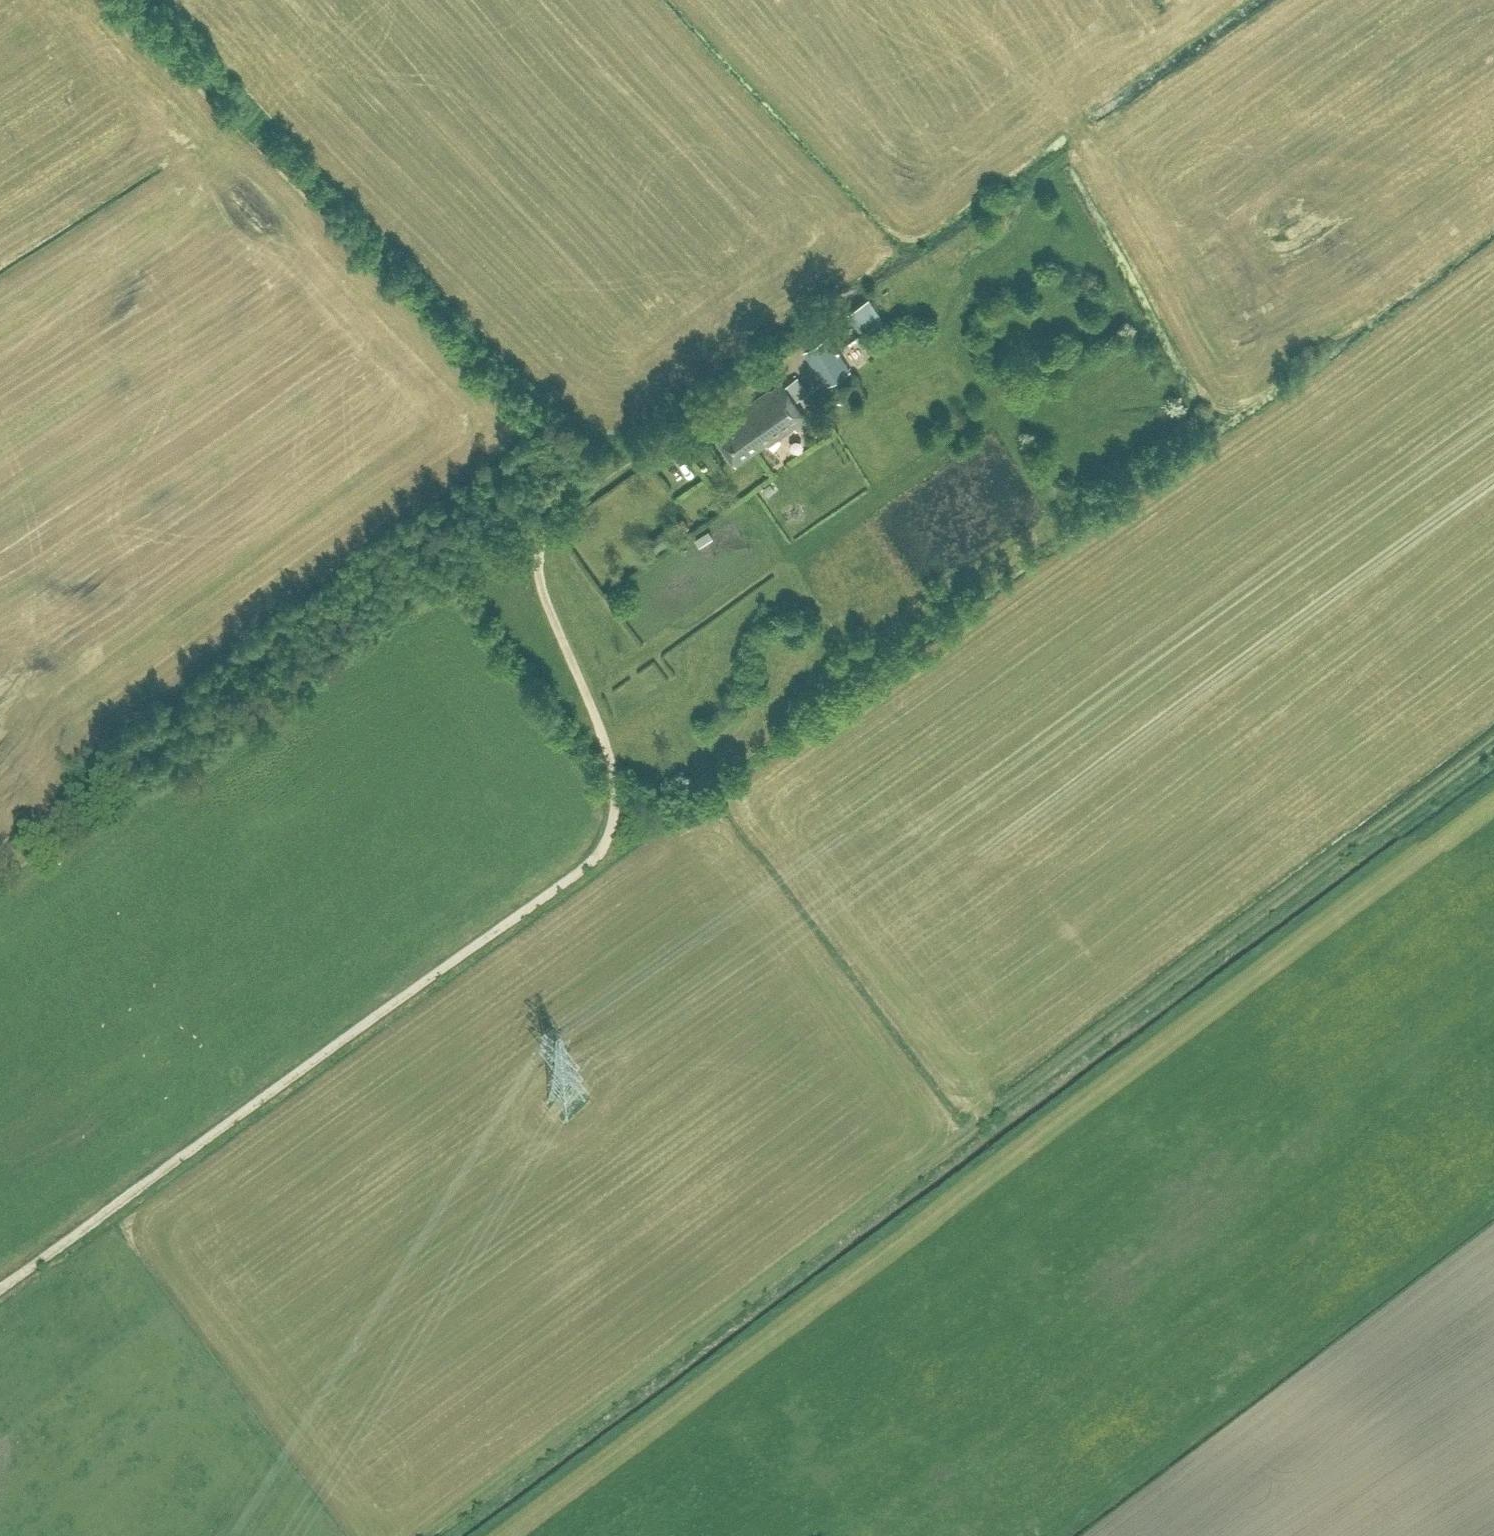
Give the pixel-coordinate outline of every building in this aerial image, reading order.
[(873,290),(852,304),(865,323),(886,309),(873,290)] [(781,349),(785,354),(804,341),(808,346),(803,350),(825,384),(850,367),(820,323),(781,349)] [(737,460),(793,422),(797,428),(809,419),(795,399),(806,391),(795,375),(784,383),(783,380),(743,407),(747,412),(717,432),(737,460)]
